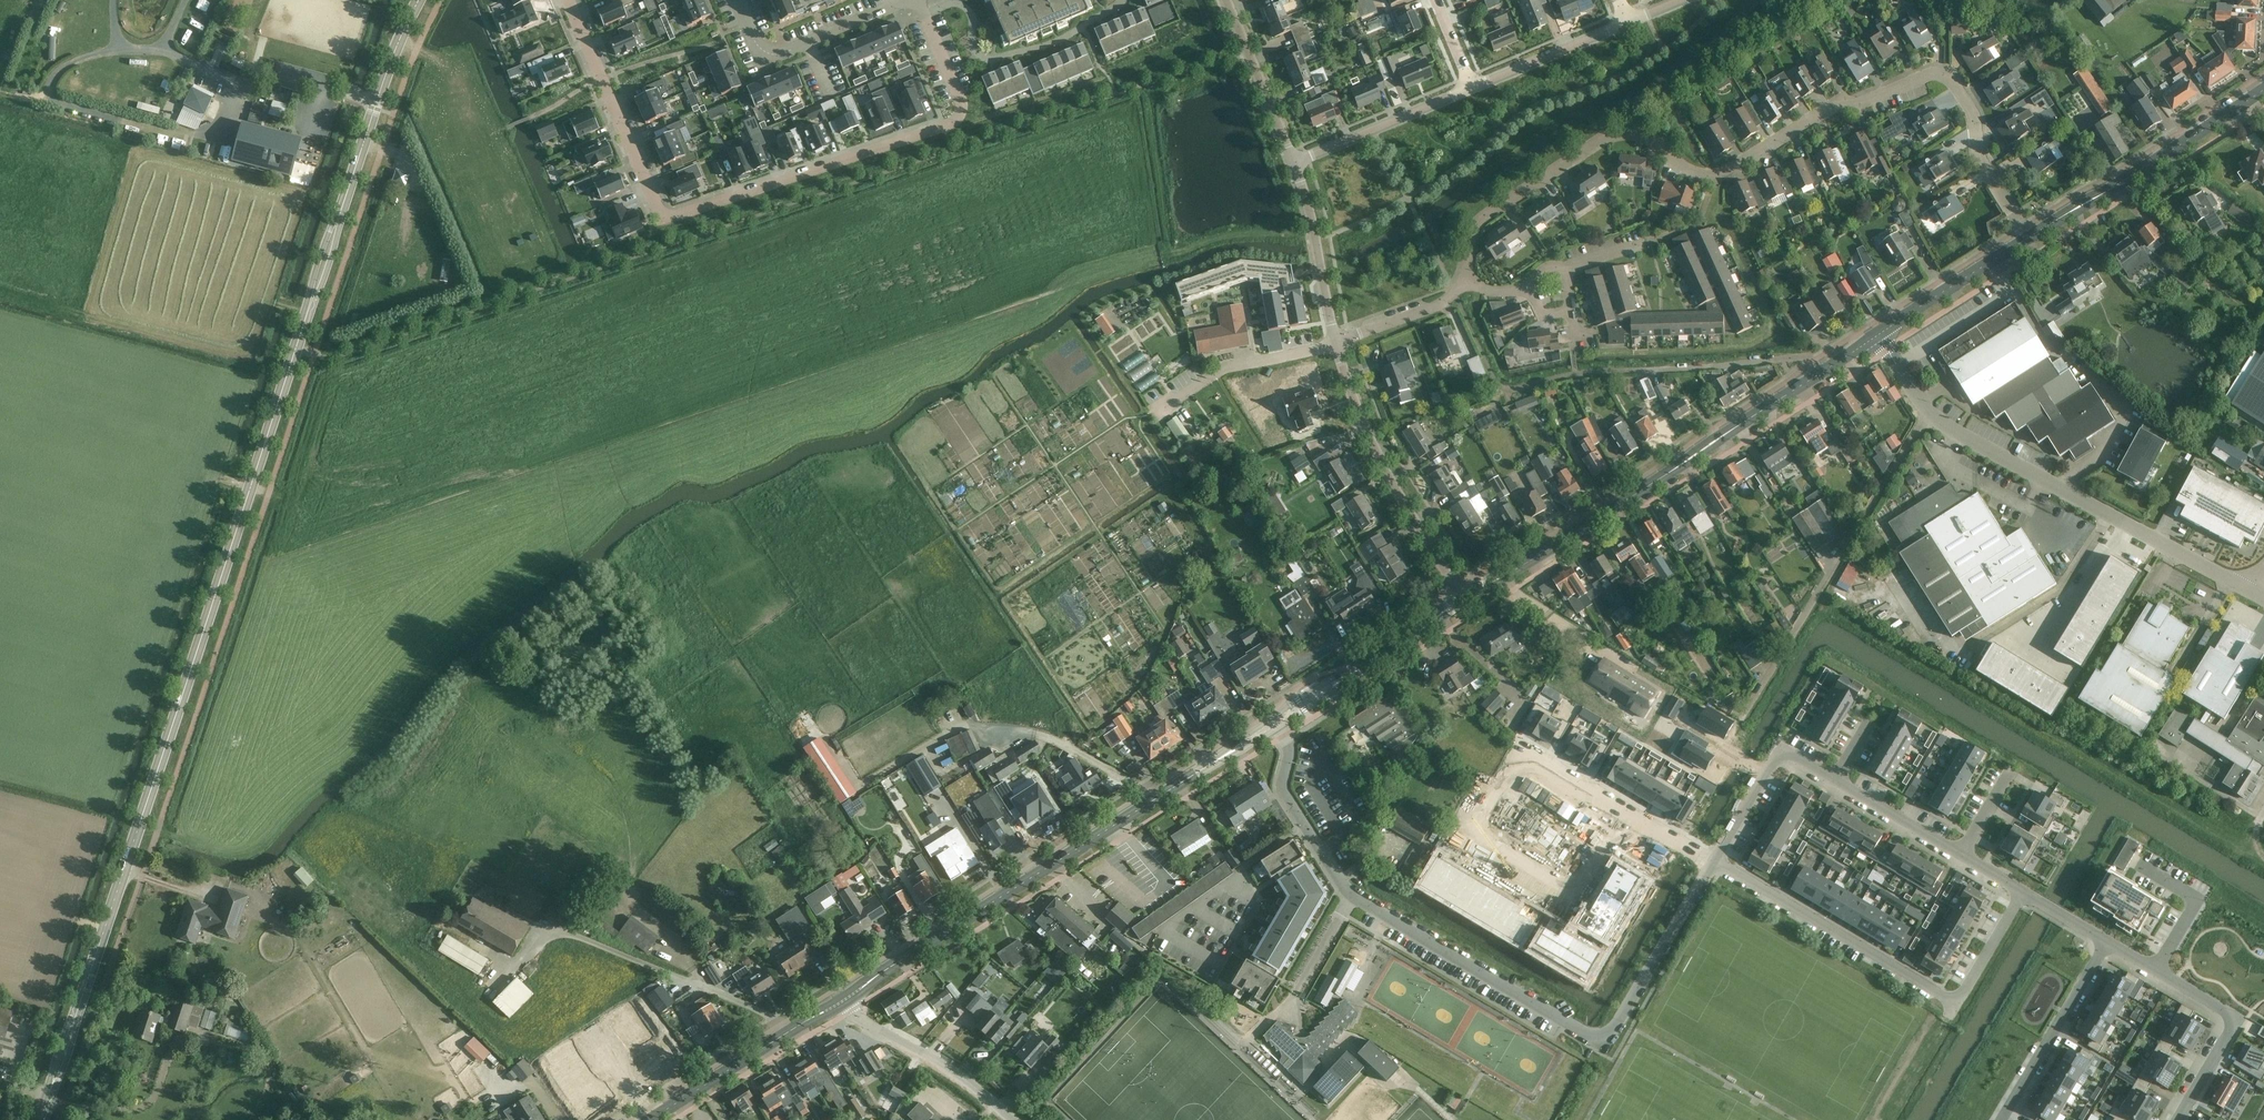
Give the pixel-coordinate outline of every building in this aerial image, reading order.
[(514,7),(516,11),(497,19),(503,35),(523,26),(523,28),(538,22),(529,1),(531,0),(511,0),(514,7)] [(597,11),(604,27),(627,16),(623,8),(635,3),(633,0),(611,0),(613,4),(597,11)] [(647,12),(655,9),(651,0),(642,0),(647,12)] [(703,0),(691,0),(683,3),(687,13),(682,15),(683,16),(706,6),(703,0)] [(780,25),(797,17),(796,16),(805,12),(806,14),(837,0),(769,0),(780,25)] [(1010,48),(1087,14),(1081,0),(989,0),(1010,48)] [(1269,23),(1286,16),(1282,7),(1289,4),(1287,0),(1278,0),(1280,3),(1269,7),(1267,7),(1267,8),(1263,10),(1269,23)] [(1501,4),(1500,0),(1487,0),(1485,1),(1488,9),(1501,4)] [(1545,0),(1527,0),(1519,3),(1530,31),(1547,24),(1540,5),(1545,3),(1545,4),(1546,3),(1545,0)] [(1567,20),(1575,17),(1574,15),(1592,8),(1588,0),(1563,0),(1561,1),(1560,0),(1548,0),(1550,5),(1554,16),(1561,13),(1565,21),(1567,20)] [(2079,2),(2099,25),(2101,23),(2104,27),(2115,18),(2111,14),(2117,9),(2126,1),(2124,0),(2081,0),(2079,2)] [(1369,14),(1364,1),(1359,3),(1364,16),(1369,14)] [(1167,3),(1148,11),(1154,26),(1174,18),(1167,3)] [(706,6),(683,16),(687,27),(710,17),(706,6)] [(1405,8),(1395,12),(1386,16),(1391,27),(1400,23),(1406,36),(1414,33),(1414,32),(1421,29),(1414,12),(1408,15),(1405,8)] [(1913,8),(1906,13),(1914,24),(1904,30),(1916,50),(1933,39),(1923,24),(1924,22),(1924,20),(1922,19),(1920,19),(1913,8)] [(1144,9),(1131,14),(1143,41),(1155,35),(1144,9)] [(1357,9),(1349,13),(1352,21),(1356,19),(1360,17),(1357,9)] [(1503,11),(1502,12),(1492,16),(1496,24),(1498,23),(1501,30),(1487,36),(1494,51),(1494,50),(1507,44),(1508,45),(1517,41),(1510,27),(1509,27),(1503,11)] [(2216,12),(2215,21),(2231,22),(2231,13),(2216,12)] [(1130,46),(1143,41),(1131,14),(1119,19),(1130,46)] [(1290,27),(1286,16),(1269,23),(1274,38),(1291,31),(1296,43),(1311,38),(1315,37),(1313,32),(1310,34),(1307,26),(1304,27),(1302,22),(1290,27)] [(1996,17),(1989,22),(1995,31),(2002,27),(1996,17)] [(1130,46),(1119,19),(1106,25),(1118,51),(1130,46)] [(1379,19),(1367,24),(1369,31),(1382,26),(1379,19)] [(1887,30),(1880,19),(1874,23),(1881,35),(1871,41),(1884,60),(1900,50),(1890,34),(1891,32),(1891,30),(1889,29),(1887,30)] [(1966,20),(1951,21),(1952,35),(1958,35),(1966,35),(1966,30),(1966,20)] [(2226,34),(2254,36),(2255,21),(2233,20),(2233,30),(2226,29),(2226,33),(2226,34)] [(621,37),(610,42),(616,56),(622,53),(623,55),(631,52),(631,49),(637,46),(634,39),(641,36),(635,22),(622,28),(625,35),(621,37)] [(897,23),(887,28),(895,46),(905,42),(897,23)] [(1118,51),(1106,25),(1094,30),(1105,57),(1118,51)] [(895,46),(887,28),(887,27),(876,32),(884,51),(895,46)] [(1355,27),(1347,30),(1350,39),(1359,35),(1356,27),(1355,27)] [(2091,47),(2080,31),(2079,31),(2077,29),(2076,30),(2075,30),(2070,33),(2075,40),(2083,52),(2091,47)] [(876,33),(866,37),(874,55),(884,51),(876,32),(875,32),(876,33)] [(2226,46),(2231,53),(2236,50),(2253,51),(2254,36),(2226,34),(2226,33),(2217,32),(2226,46)] [(529,33),(505,43),(508,49),(532,40),(529,33)] [(863,60),(874,55),(866,37),(856,41),(855,41),(863,60)] [(1978,47),(1963,57),(1973,74),(1983,68),(1993,61),(2000,57),(1993,46),(1998,44),(1994,37),(1983,45),(1982,44),(1981,44),(1981,43),(1980,43),(1980,44),(1979,44),(1978,45),(1978,46),(1978,47)] [(1284,60),(1289,73),(1306,66),(1303,59),(1317,53),(1311,38),(1296,43),(1298,47),(1297,47),(1300,53),(1284,60)] [(264,39),(262,47),(283,53),(285,45),(264,39)] [(844,46),(852,65),(863,60),(855,41),(844,46)] [(1862,51),(1855,41),(1849,45),(1856,56),(1846,63),(1858,82),(1874,71),(1864,56),(1866,54),(1865,52),(1864,51),(1862,51)] [(1364,43),(1354,47),(1362,67),(1372,63),(1364,43)] [(516,54),(520,65),(545,55),(540,44),(516,54)] [(1071,49),(1081,74),(1093,69),(1083,44),(1071,49)] [(1419,48),(1423,56),(1429,53),(1425,45),(1419,48)] [(852,65),(844,46),(834,51),(842,69),(852,65)] [(2206,56),(2221,79),(2234,70),(2229,62),(2234,58),(2231,53),(2226,46),(2221,50),(2225,56),(2217,61),(2212,52),(2206,56)] [(1401,47),(1384,54),(1385,58),(1402,51),(1401,47)] [(1069,79),(1081,74),(1071,49),(1059,54),(1069,79)] [(2179,54),(2181,57),(2188,67),(2191,72),(2198,67),(2186,50),(2179,54)] [(705,74),(731,63),(726,51),(706,60),(710,67),(704,70),(705,74)] [(1759,52),(1753,56),(1757,64),(1764,60),(1759,52)] [(2023,52),(2006,63),(2011,71),(2028,60),(2023,52)] [(1047,60),(1057,84),(1069,79),(1059,54),(1047,60)] [(1819,61),(1807,68),(1813,78),(1820,88),(1831,81),(1825,70),(1831,67),(1823,54),(1816,58),(1819,61)] [(2199,72),(2203,78),(2209,87),(2221,79),(2206,56),(2202,59),(2207,67),(2199,72)] [(1391,57),(1383,60),(1390,78),(1398,75),(1391,57)] [(2188,67),(2181,57),(2170,64),(2177,74),(2188,67)] [(558,80),(571,74),(564,59),(555,63),(554,62),(547,65),(544,58),(529,65),(533,75),(543,71),(548,84),(549,83),(550,85),(559,82),(558,80)] [(1753,58),(1747,61),(1751,67),(1756,63),(1753,58)] [(1047,60),(1035,65),(1045,89),(1057,84),(1047,60)] [(1384,80),(1390,78),(1383,60),(1377,63),(1384,80)] [(1432,77),(1425,60),(1399,71),(1406,88),(1432,77)] [(1018,94),(1030,88),(1022,70),(1019,62),(1007,68),(1018,94)] [(737,75),(731,63),(705,74),(706,75),(712,72),(716,84),(737,75)] [(1033,95),(1045,89),(1035,65),(1022,70),(1030,88),(1033,95)] [(1801,73),(1790,79),(1798,92),(1802,99),(1814,91),(1808,81),(1813,78),(1807,68),(1805,65),(1799,69),(1801,73)] [(912,66),(904,69),(907,75),(915,72),(912,66)] [(1306,66),(1289,73),(1295,88),(1311,81),(1313,87),(1328,81),(1323,68),(1309,73),(1306,66)] [(2114,109),(2085,67),(2073,75),(2102,117),(2114,109)] [(794,68),(782,73),(793,99),(797,97),(795,91),(802,88),(794,68)] [(994,73),(1005,99),(1018,94),(1007,68),(994,73)] [(2000,81),(1984,91),(1995,107),(2004,101),(2015,95),(2008,84),(2018,78),(2020,77),(2016,71),(2004,78),(2002,77),(2001,77),(2000,79),(2000,81)] [(793,99),(782,73),(771,78),(779,98),(790,93),(792,99),(793,99)] [(1005,99),(994,73),(981,78),(993,105),(1005,99)] [(2183,92),(2188,100),(2197,94),(2191,85),(2186,78),(2182,73),(2173,79),(2175,82),(2173,83),(2174,85),(2170,88),(2175,97),(2183,92)] [(737,75),(716,84),(721,96),(741,87),(736,76),(737,75)] [(1385,88),(1380,78),(1379,75),(1369,79),(1370,83),(1351,91),(1354,98),(1359,108),(1367,104),(1367,103),(1380,98),(1377,91),(1385,88)] [(2151,75),(2144,79),(2141,81),(2150,92),(2158,86),(2151,75)] [(758,83),(758,84),(767,103),(779,98),(771,78),(770,77),(758,83)] [(196,78),(193,85),(199,88),(203,81),(196,78)] [(882,78),(867,85),(870,91),(885,85),(882,78)] [(898,95),(909,121),(925,114),(918,99),(925,96),(918,78),(904,84),(907,92),(898,95)] [(650,92),(635,99),(640,112),(662,102),(659,94),(669,90),(664,79),(647,86),(650,92)] [(1758,105),(1764,115),(1770,124),(1782,117),(1775,106),(1781,103),(1776,94),(1766,79),(1759,83),(1769,98),(1758,105)] [(1776,94),(1781,103),(1787,113),(1799,106),(1793,96),(1798,92),(1790,79),(1784,83),(1786,88),(1776,94)] [(2138,79),(2126,88),(2137,103),(2150,94),(2138,79)] [(687,82),(681,84),(685,92),(691,90),(687,82)] [(2162,93),(2167,101),(2173,110),(2188,100),(2183,92),(2175,97),(2170,88),(2166,83),(2160,87),(2163,93),(2162,93)] [(755,108),(767,103),(758,84),(746,89),(755,108)] [(184,105),(205,115),(213,99),(192,89),(184,105)] [(895,110),(886,89),(872,95),(875,100),(865,104),(876,131),(893,124),(886,110),(893,107),(894,110),(895,110)] [(2043,101),(2048,110),(2055,106),(2045,90),(2031,99),(2035,106),(2043,101)] [(1334,91),(1321,96),(1325,105),(1316,109),(1315,105),(1312,103),(1308,105),(1307,108),(1309,112),(1308,112),(1314,127),(1335,118),(1330,106),(1338,103),(1334,91)] [(849,114),(835,120),(835,121),(839,131),(840,134),(859,126),(857,120),(861,119),(851,95),(842,99),(849,114)] [(2147,98),(2130,109),(2145,132),(2148,130),(2151,132),(2156,128),(2156,125),(2162,122),(2147,98)] [(274,101),(269,115),(283,120),(288,106),(274,101)] [(1730,116),(1739,130),(1745,140),(1759,131),(1751,119),(1757,116),(1748,101),(1742,104),(1744,108),(1730,116)] [(662,102),(640,112),(646,124),(667,115),(662,102)] [(706,112),(709,120),(727,113),(724,105),(706,112)] [(814,108),(805,111),(809,121),(818,117),(820,122),(826,119),(823,112),(820,105),(814,108)] [(1893,126),(1878,133),(1884,143),(1898,136),(1908,131),(1912,136),(1916,133),(1921,143),(1929,138),(1939,132),(1949,126),(1938,109),(1923,119),(1922,119),(1922,118),(1921,118),(1920,118),(1919,118),(1919,119),(1918,119),(1918,120),(1918,121),(1918,122),(1919,122),(1911,127),(1904,115),(1901,112),(1888,117),(1891,122),(1893,126)] [(2013,117),(2014,119),(2014,120),(1998,129),(2009,146),(2029,133),(2022,123),(2033,115),(2030,110),(2018,117),(2016,116),(2015,116),(2013,117)] [(577,138),(599,129),(592,111),(563,124),(570,141),(577,138)] [(1713,117),(1716,121),(1715,121),(1717,124),(1704,133),(1718,156),(1732,148),(1725,136),(1731,132),(1719,113),(1713,117)] [(245,120),(255,122),(258,123),(260,117),(247,114),(245,120)] [(2121,124),(2116,115),(2094,129),(2115,162),(2130,152),(2115,128),(2121,124)] [(658,153),(685,142),(680,130),(686,127),(683,120),(666,127),(669,134),(653,141),(658,153)] [(539,137),(556,130),(552,121),(535,128),(539,137)] [(752,139),(742,142),(753,166),(771,159),(756,123),(747,126),(752,139)] [(820,123),(803,130),(814,153),(830,145),(820,123)] [(244,125),(235,160),(279,172),(290,174),(293,161),(299,140),(288,137),(254,128),(244,125)] [(767,128),(762,130),(768,145),(777,141),(770,126),(767,128)] [(1852,160),(1857,170),(1859,174),(1876,165),(1884,179),(1893,174),(1879,146),(1873,150),(1864,132),(1850,139),(1858,156),(1852,160)] [(792,134),(779,140),(788,161),(801,156),(792,134)] [(719,136),(713,139),(717,149),(724,146),(719,136)] [(2042,146),(2043,148),(2043,149),(2027,158),(2037,175),(2064,158),(2058,148),(2063,145),(2058,139),(2047,146),(2047,145),(2045,145),(2043,145),(2042,146)] [(594,148),(591,141),(574,148),(578,156),(579,155),(583,165),(588,162),(589,165),(591,164),(593,166),(605,161),(604,159),(611,156),(610,154),(612,153),(608,144),(606,145),(605,143),(600,145),(598,146),(594,148)] [(685,142),(658,153),(664,166),(667,165),(680,159),(683,166),(698,159),(695,153),(690,154),(685,142)] [(744,149),(730,155),(732,160),(731,160),(735,169),(736,168),(738,173),(737,174),(740,179),(748,175),(747,173),(753,171),(744,149)] [(1816,156),(1821,166),(1827,180),(1838,175),(1841,182),(1851,178),(1843,159),(1836,162),(1831,149),(1816,156)] [(1926,164),(1926,165),(1915,171),(1920,178),(1931,171),(1937,181),(1957,168),(1946,152),(1930,162),(1929,161),(1927,161),(1926,162),(1926,164)] [(2244,171),(2239,174),(2245,184),(2251,180),(2254,185),(2260,181),(2263,187),(2263,158),(2260,152),(2241,165),(2244,171)] [(2088,162),(2083,154),(2075,159),(2080,167),(2088,162)] [(1650,191),(1650,188),(1651,188),(1653,172),(1645,171),(1646,160),(1632,159),(1632,157),(1621,156),(1619,173),(1636,175),(1636,177),(1644,177),(1643,188),(1644,188),(1644,190),(1650,191)] [(1821,184),(1819,179),(1814,168),(1808,171),(1802,159),(1787,165),(1799,191),(1814,184),(1816,187),(1821,184)] [(719,161),(713,163),(719,175),(725,173),(719,161)] [(680,180),(671,184),(677,198),(685,195),(685,196),(691,194),(691,192),(698,189),(695,181),(702,178),(696,164),(683,170),(686,178),(680,180)] [(1907,164),(1901,168),(1905,173),(1911,170),(1907,164)] [(1580,192),(1568,200),(1577,214),(1591,204),(1586,196),(1606,183),(1595,166),(1573,181),(1580,192)] [(1793,194),(1790,188),(1786,178),(1779,181),(1774,168),(1759,175),(1771,201),(1785,194),(1787,197),(1793,194)] [(595,187),(601,200),(625,189),(619,175),(611,178),(608,171),(601,174),(601,175),(599,176),(592,179),(595,185),(594,185),(595,187)] [(412,177),(401,174),(398,184),(409,187),(412,177)] [(592,179),(599,176),(598,174),(573,185),(577,195),(595,187),(594,185),(595,185),(592,179)] [(1759,209),(1766,206),(1758,191),(1752,193),(1746,181),(1732,187),(1743,213),(1758,206),(1759,209)] [(1690,200),(1694,190),(1679,185),(1678,189),(1674,187),(1674,186),(1666,183),(1659,201),(1667,204),(1669,200),(1673,201),(1672,204),(1690,210),(1693,201),(1690,200)] [(2213,209),(2218,206),(2211,195),(2207,198),(2204,193),(2204,192),(2203,193),(2203,192),(2184,204),(2185,205),(2180,208),(2185,216),(2189,213),(2196,223),(2204,218),(2208,225),(2211,230),(2222,223),(2213,209)] [(1934,205),(1934,207),(1923,214),(1927,221),(1938,214),(1945,224),(1964,211),(1954,194),(1938,204),(1937,203),(1935,204),(1934,205)] [(1557,216),(1559,219),(1567,213),(1556,197),(1549,202),(1547,199),(1525,213),(1535,228),(1544,222),(1545,225),(1557,216)] [(1892,204),(1892,206),(1892,207),(1892,209),(1893,210),(1894,211),(1895,212),(1896,213),(1898,213),(1900,213),(1901,212),(1903,212),(1904,211),(1905,210),(1905,209),(1906,207),(1906,206),(1906,204),(1905,203),(1904,201),(1903,200),(1901,199),(1900,199),(1899,199),(1897,199),(1896,199),(1895,200),(1893,201),(1892,203),(1892,204)] [(2235,201),(2228,213),(2248,225),(2255,213),(2235,201)] [(609,221),(617,239),(642,228),(634,210),(626,214),(622,204),(607,211),(611,220),(609,221)] [(1918,207),(1912,211),(1916,216),(1922,212),(1918,207)] [(1644,214),(1640,221),(1648,225),(1651,218),(1644,214)] [(2253,218),(2260,226),(2263,223),(2263,222),(2257,214),(2253,218)] [(584,215),(571,220),(574,227),(577,226),(587,222),(584,215)] [(1510,250),(1523,242),(1530,237),(1523,226),(1516,230),(1511,222),(1491,235),(1492,235),(1489,237),(1492,241),(1486,245),(1496,260),(1510,250)] [(2139,233),(2146,242),(2150,247),(2157,242),(2161,248),(2166,244),(2151,224),(2139,233)] [(1584,281),(1598,326),(1608,323),(1610,327),(1610,344),(1624,344),(1624,334),(1632,334),(1632,337),(1725,335),(1725,330),(1735,329),(1737,334),(1754,326),(1709,228),(1692,236),(1693,237),(1688,239),(1686,235),(1674,240),(1677,248),(1673,250),(1699,306),(1708,302),(1708,312),(1627,315),(1627,313),(1637,310),(1624,265),(1606,271),(1601,273),(1600,268),(1587,272),(1589,280),(1584,281)] [(1885,245),(1899,267),(1913,258),(1908,250),(1914,247),(1906,233),(1900,237),(1900,236),(1885,245)] [(2121,244),(2111,252),(2118,261),(2122,266),(2131,279),(2141,271),(2152,263),(2154,266),(2162,260),(2153,253),(2147,248),(2145,246),(2143,248),(2142,248),(2142,249),(2140,251),(2130,238),(2121,244)] [(2182,255),(2187,250),(2173,238),(2168,244),(2182,255)] [(1851,241),(1840,246),(1845,259),(1857,254),(1851,241)] [(1867,252),(1860,256),(1863,261),(1870,258),(1867,252)] [(1836,253),(1822,261),(1830,273),(1843,266),(1836,253)] [(451,262),(444,261),(441,281),(448,282),(451,262)] [(1246,264),(1176,277),(1179,295),(1253,281),(1265,285),(1271,327),(1308,319),(1301,287),(1295,288),(1292,273),(1253,263),(1252,263),(1246,264)] [(1873,263),(1853,276),(1864,294),(1866,293),(1867,295),(1875,290),(1874,288),(1875,287),(1872,282),(1870,278),(1879,272),(1873,263)] [(2088,289),(2095,285),(2097,287),(2103,284),(2097,275),(2095,276),(2088,265),(2070,276),(2074,282),(2065,288),(2073,301),(2089,291),(2088,289)] [(2192,286),(2175,272),(2168,281),(2185,295),(2192,286)] [(1846,280),(1837,286),(1847,302),(1856,296),(1846,280)] [(1815,302),(1824,316),(1830,312),(1833,317),(1845,309),(1836,295),(1838,294),(1831,283),(1823,289),(1827,295),(1815,302)] [(2074,308),(2075,308),(2070,300),(2057,308),(2063,316),(2070,311),(2071,313),(2076,311),(2074,308)] [(1490,303),(1496,319),(1500,330),(1525,320),(1519,304),(1508,309),(1506,302),(1490,303)] [(1818,320),(1824,316),(1815,302),(1804,309),(1799,303),(1791,308),(1798,320),(1800,318),(1809,332),(1821,324),(1818,320)] [(2021,313),(2020,311),(2014,302),(2014,303),(1991,318),(2026,371),(2048,357),(2049,357),(2021,313)] [(1238,342),(1239,346),(1248,345),(1242,306),(1220,309),(1222,327),(1195,331),(1199,353),(1220,350),(1219,345),(1238,342)] [(2263,309),(2255,306),(2251,315),(2260,318),(2263,309)] [(1787,314),(1782,317),(1792,331),(1796,328),(1787,314)] [(1991,318),(1967,333),(2001,387),(2026,371),(1991,318)] [(1109,320),(1102,325),(1102,326),(1107,333),(1113,329),(1114,328),(1109,320)] [(2058,353),(2069,346),(2054,322),(2043,330),(2058,353)] [(1464,356),(1462,353),(1466,352),(1461,340),(1459,340),(1458,336),(1454,338),(1450,327),(1443,330),(1443,328),(1434,332),(1439,343),(1433,346),(1433,347),(1437,356),(1438,357),(1443,355),(1445,360),(1452,357),(1453,360),(1464,356)] [(1560,350),(1558,334),(1550,335),(1550,329),(1528,332),(1531,349),(1551,346),(1552,351),(1560,350)] [(1269,353),(1283,350),(1280,339),(1279,330),(1268,332),(1261,333),(1264,347),(1268,346),(1269,353)] [(1974,405),(1977,403),(2001,387),(1967,333),(1940,350),(1939,350),(1945,361),(1941,364),(1941,363),(1940,363),(1951,380),(1956,377),(1961,385),(1957,388),(1964,400),(1969,397),(1974,405)] [(1499,339),(1495,340),(1493,340),(1498,351),(1500,350),(1503,349),(1499,339)] [(1505,357),(1506,357),(1514,357),(1514,349),(1505,349),(1505,356),(1505,357)] [(1415,369),(1413,364),(1408,351),(1387,358),(1390,366),(1381,370),(1392,400),(1399,397),(1402,406),(1412,401),(1409,391),(1402,373),(1415,369)] [(2262,356),(2255,351),(2224,399),(2263,425),(2263,353),(2262,356)] [(1475,378),(1485,374),(1479,357),(1469,362),(1475,378)] [(2017,432),(2027,426),(2081,389),(2061,358),(2052,364),(2048,357),(2026,371),(2001,387),(1977,403),(1986,417),(1988,415),(1992,421),(1996,418),(1996,419),(2005,413),(2017,432)] [(1730,373),(1723,377),(1738,398),(1749,391),(1742,380),(1744,378),(1740,371),(1731,376),(1730,373)] [(1867,379),(1871,384),(1861,390),(1871,405),(1881,399),(1879,396),(1891,389),(1879,371),(1867,379)] [(1648,377),(1640,381),(1649,402),(1658,397),(1648,377)] [(1725,406),(1738,398),(1723,377),(1722,377),(1716,380),(1711,384),(1714,389),(1725,406)] [(1136,385),(1141,394),(1147,390),(1142,381),(1136,385)] [(2075,460),(2093,449),(2087,439),(2115,422),(2090,384),(2081,389),(2027,426),(2039,444),(2048,438),(2060,457),(2069,451),(2075,460)] [(1684,400),(1673,407),(1667,397),(1661,385),(1654,388),(1661,400),(1668,411),(1669,410),(1676,421),(1691,411),(1688,407),(1690,405),(1687,400),(1684,402),(1684,400)] [(1900,398),(1894,389),(1885,395),(1891,404),(1900,398)] [(1318,408),(1312,390),(1282,400),(1288,418),(1292,417),(1298,432),(1313,427),(1308,411),(1318,408)] [(1868,420),(1855,400),(1849,391),(1836,399),(1850,420),(1851,419),(1856,428),(1868,420)] [(1534,395),(1515,403),(1519,413),(1538,405),(1534,395)] [(1658,399),(1649,403),(1654,414),(1663,410),(1658,399)] [(1658,434),(1652,424),(1651,423),(1653,422),(1645,409),(1639,413),(1641,416),(1633,421),(1636,425),(1640,432),(1646,442),(1658,434)] [(1495,413),(1475,423),(1480,432),(1499,422),(1495,413)] [(2222,421),(2241,432),(2245,423),(2227,413),(2222,421)] [(1176,416),(1166,424),(1180,444),(1190,437),(1176,416)] [(1836,426),(1841,423),(1837,416),(1832,419),(1836,426)] [(1630,431),(1625,423),(1621,417),(1615,421),(1619,427),(1611,432),(1626,456),(1639,448),(1628,432),(1630,431)] [(1468,418),(1462,422),(1466,428),(1472,425),(1468,418)] [(1583,460),(1588,468),(1594,477),(1608,468),(1597,451),(1594,446),(1600,442),(1588,418),(1583,421),(1583,420),(1572,427),(1590,456),(1583,460)] [(1816,453),(1827,446),(1833,456),(1841,451),(1849,464),(1856,460),(1841,436),(1835,427),(1826,433),(1818,420),(1800,431),(1809,444),(1810,444),(1816,453)] [(2147,473),(2152,464),(2157,454),(2159,455),(2170,435),(2145,422),(2141,430),(2140,430),(2134,441),(2136,443),(2133,449),(2129,447),(2126,452),(2130,454),(2126,462),(2120,472),(2132,478),(2133,475),(2140,479),(2144,472),(2147,473)] [(1418,423),(1404,432),(1420,458),(1427,453),(1431,460),(1444,451),(1444,450),(1448,448),(1445,442),(1440,445),(1434,449),(1418,423)] [(1473,426),(1468,429),(1471,434),(1476,431),(1473,426)] [(1225,427),(1217,433),(1223,440),(1231,435),(1225,427)] [(1895,434),(1886,440),(1893,450),(1902,444),(1895,434)] [(1605,436),(1601,442),(1607,446),(1611,440),(1605,436)] [(2209,453),(2237,471),(2247,456),(2219,438),(2209,453)] [(1875,449),(1883,461),(1892,454),(1885,442),(1875,449)] [(1790,456),(1788,452),(1782,443),(1761,456),(1769,469),(1771,468),(1774,474),(1793,462),(1790,456)] [(1455,447),(1449,451),(1453,458),(1459,454),(1455,447)] [(1316,466),(1321,463),(1331,457),(1326,449),(1312,458),(1316,466)] [(2256,463),(2263,468),(2263,450),(2256,463)] [(1546,453),(1532,461),(1544,481),(1552,477),(1558,488),(1565,499),(1580,489),(1570,473),(1566,468),(1560,471),(1558,467),(1555,469),(1546,453)] [(1304,454),(1291,463),(1298,473),(1311,465),(1304,454)] [(1524,466),(1531,462),(1527,455),(1520,460),(1524,466)] [(1439,457),(1433,461),(1436,466),(1442,462),(1439,457)] [(1340,459),(1330,465),(1323,470),(1338,493),(1355,483),(1340,459)] [(1722,472),(1728,481),(1732,487),(1738,483),(1740,485),(1756,475),(1746,459),(1737,465),(1736,463),(1722,472)] [(1261,477),(1259,474),(1253,463),(1248,466),(1256,480),(1261,477)] [(1447,466),(1441,470),(1431,476),(1444,496),(1451,492),(1455,498),(1476,485),(1473,480),(1467,483),(1467,482),(1464,484),(1457,472),(1454,471),(1451,473),(1447,466)] [(1819,467),(1811,473),(1816,481),(1825,475),(1819,467)] [(2194,467),(2176,502),(2185,507),(2180,517),(2200,527),(2200,528),(2201,528),(2201,527),(2206,523),(2213,526),(2234,488),(2194,467)] [(1494,468),(1488,472),(1492,479),(1498,475),(1494,468)] [(1535,491),(1522,499),(1532,517),(1546,509),(1540,498),(1548,493),(1535,470),(1526,475),(1535,491)] [(1913,473),(1905,478),(1910,486),(1918,482),(1913,473)] [(2244,473),(2240,480),(2246,483),(2250,477),(2244,473)] [(1774,495),(1761,474),(1756,477),(1762,486),(1760,487),(1768,499),(1774,495)] [(1499,476),(1489,482),(1492,488),(1497,496),(1500,501),(1510,495),(1499,476)] [(1511,477),(1505,480),(1511,492),(1517,489),(1511,477)] [(1702,488),(1712,504),(1720,516),(1731,509),(1714,481),(1702,488)] [(1898,518),(1889,523),(1906,550),(1900,554),(1953,637),(1960,632),(1966,641),(1988,627),(1982,618),(1982,617),(1979,613),(1975,606),(1935,543),(1963,525),(1960,521),(1970,514),(1968,511),(1983,501),(1978,493),(1963,503),(1951,484),(1898,518)] [(1476,485),(1455,498),(1459,505),(1452,509),(1458,518),(1456,518),(1457,520),(1460,519),(1468,531),(1467,532),(1467,533),(1483,524),(1469,501),(1480,494),(1476,485)] [(2213,526),(2220,530),(2220,537),(2219,537),(2219,538),(2220,538),(2240,549),(2245,539),(2255,544),(2263,527),(2263,504),(2234,488),(2213,526)] [(1811,507),(1793,519),(1815,553),(1848,531),(1838,516),(1822,490),(1817,492),(1822,500),(1811,507)] [(1345,497),(1336,502),(1332,505),(1337,513),(1349,506),(1364,531),(1376,523),(1375,522),(1378,520),(1363,495),(1350,504),(1345,497)] [(1682,504),(1688,514),(1692,520),(1697,517),(1706,531),(1714,526),(1695,496),(1682,504)] [(1236,500),(1235,504),(1237,507),(1241,508),(1244,506),(1245,502),(1242,499),(1239,498),(1236,500)] [(1501,502),(1504,507),(1498,510),(1510,530),(1522,523),(1510,503),(1509,504),(1506,498),(1501,502)] [(1963,525),(1935,543),(1975,606),(1979,613),(1982,617),(1982,618),(1988,627),(2010,613),(2047,590),(2056,584),(2022,529),(2007,538),(1983,501),(1968,511),(1970,514),(1960,521),(1963,525)] [(1683,525),(1678,518),(1672,509),(1660,517),(1671,533),(1676,543),(1684,538),(1689,545),(1697,539),(1686,523),(1683,525)] [(1845,512),(1838,516),(1848,531),(1854,527),(1845,512)] [(1663,537),(1658,530),(1652,521),(1639,529),(1653,550),(1662,544),(1659,539),(1663,537)] [(1340,525),(1335,528),(1339,534),(1344,531),(1340,525)] [(1335,529),(1330,532),(1333,538),(1339,535),(1335,529)] [(1379,563),(1385,573),(1391,582),(1408,571),(1398,556),(1400,555),(1393,544),(1388,547),(1380,535),(1361,547),(1369,560),(1379,553),(1384,560),(1379,563)] [(1497,539),(1487,546),(1490,552),(1501,545),(1497,539)] [(1639,555),(1635,549),(1629,540),(1613,550),(1622,562),(1626,560),(1628,563),(1631,561),(1643,580),(1653,573),(1657,578),(1661,576),(1652,563),(1647,567),(1639,555)] [(1736,542),(1730,546),(1734,552),(1739,548),(1736,542)] [(1894,549),(1883,556),(1887,562),(1898,555),(1894,549)] [(1651,561),(1652,563),(1661,576),(1664,581),(1674,574),(1661,555),(1651,561)] [(1613,571),(1610,565),(1604,556),(1591,564),(1602,580),(1609,576),(1615,586),(1622,581),(1614,570),(1613,571)] [(2112,556),(2094,585),(2109,593),(2126,565),(2112,556)] [(1295,583),(1304,596),(1315,589),(1311,582),(1301,568),(1297,558),(1288,563),(1294,572),(1288,576),(1295,583)] [(2126,565),(2109,593),(2123,602),(2140,574),(2126,565)] [(1571,567),(1562,573),(1585,609),(1593,604),(1587,594),(1586,593),(1583,587),(1579,582),(1580,581),(1577,577),(1571,567)] [(1842,568),(1829,591),(1852,603),(1861,588),(1866,591),(1871,584),(1842,568)] [(1364,585),(1350,593),(1363,612),(1376,603),(1372,596),(1379,592),(1368,574),(1365,569),(1357,574),(1360,579),(1363,583),(1364,585)] [(1585,609),(1562,573),(1553,579),(1562,593),(1566,590),(1570,598),(1568,599),(1575,610),(1578,614),(1585,609)] [(1767,584),(1765,582),(1762,578),(1757,582),(1759,586),(1763,592),(1767,589),(1765,585),(1767,584)] [(1600,596),(1607,591),(1605,587),(1604,588),(1599,582),(1593,586),(1600,596)] [(2094,585),(2088,596),(2116,613),(2123,602),(2109,593),(2094,585)] [(1331,598),(1324,602),(1327,607),(1329,610),(1335,619),(1342,615),(1346,622),(1363,612),(1350,593),(1350,594),(1348,592),(1333,602),(1331,598)] [(1681,593),(1676,596),(1681,603),(1685,600),(1681,593)] [(2088,596),(2081,607),(2109,624),(2116,613),(2088,596)] [(1280,631),(1292,650),(1293,650),(1292,649),(1318,633),(1318,634),(1319,633),(1311,621),(1320,615),(1321,615),(1312,601),(1311,601),(1312,602),(1292,614),(1291,614),(1296,621),(1281,631),(1280,630),(1280,631)] [(1697,602),(1691,606),(1695,613),(1702,608),(1697,602)] [(2160,608),(2158,609),(2149,603),(2122,646),(2119,644),(2101,673),(2096,670),(2091,680),(2078,699),(2141,737),(2153,718),(2165,699),(2178,677),(2168,672),(2167,674),(2164,672),(2184,638),(2190,628),(2180,622),(2167,614),(2167,612),(2166,610),(2162,608),(2160,608)] [(1862,604),(1859,610),(1886,625),(1889,619),(1862,604)] [(1612,614),(1619,627),(1632,618),(1625,605),(1612,614)] [(1792,625),(1790,622),(1786,616),(1788,615),(1783,609),(1782,610),(1779,606),(1772,610),(1784,626),(1786,630),(1792,625)] [(2081,607),(2074,618),(2103,635),(2109,624),(2081,607)] [(1568,609),(1565,615),(1570,618),(1574,612),(1568,609)] [(1680,609),(1669,617),(1670,619),(1680,614),(1682,613),(1680,609)] [(1179,658),(1184,655),(1189,652),(1180,637),(1186,633),(1185,631),(1182,627),(1183,626),(1177,618),(1176,622),(1179,627),(1172,631),(1176,637),(1173,639),(1175,641),(1170,645),(1179,658)] [(2074,618),(2067,629),(2096,646),(2103,635),(2074,618)] [(1522,636),(1518,630),(1512,620),(1484,638),(1488,644),(1485,646),(1491,656),(1504,648),(1506,649),(1510,646),(1515,653),(1524,647),(1518,639),(1522,636)] [(1681,624),(1687,633),(1692,629),(1687,620),(1681,624)] [(1785,633),(1779,624),(1777,622),(1766,629),(1774,641),(1785,634),(1785,633)] [(1606,623),(1599,628),(1606,639),(1613,635),(1606,623)] [(2182,694),(2205,708),(2198,721),(2203,724),(2211,712),(2225,720),(2259,664),(2263,656),(2263,654),(2246,643),(2253,632),(2243,627),(2242,629),(2232,623),(2215,650),(2211,648),(2182,694)] [(1243,659),(1231,667),(1236,675),(1242,685),(1256,676),(1258,678),(1268,671),(1264,665),(1273,659),(1267,650),(1263,643),(1262,644),(1259,638),(1260,637),(1253,628),(1239,636),(1245,646),(1249,644),(1253,649),(1241,657),(1243,659)] [(2067,629),(2061,640),(2089,657),(2096,646),(2067,629)] [(1633,646),(1623,632),(1617,636),(1626,651),(1633,646)] [(1739,652),(1751,670),(1769,659),(1757,640),(1739,652)] [(2061,640),(2054,651),(2082,668),(2089,657),(2061,640)] [(1994,643),(1976,671),(1989,679),(2006,651),(1994,643)] [(2006,651),(1989,679),(2002,687),(2019,658),(2006,651)] [(1643,662),(1663,674),(1666,668),(1660,664),(1662,662),(1655,657),(1653,659),(1647,655),(1643,662)] [(1436,668),(1444,680),(1452,692),(1460,687),(1461,688),(1462,687),(1463,689),(1475,681),(1470,674),(1466,676),(1462,671),(1463,670),(1455,657),(1447,662),(1447,663),(1437,669),(1437,668),(1436,668)] [(1168,662),(1174,673),(1180,669),(1174,658),(1168,662)] [(1658,691),(1614,664),(1604,658),(1590,681),(1609,693),(1607,696),(1642,717),(1658,691)] [(2019,658),(2002,687),(2014,695),(2032,666),(2019,658)] [(1211,664),(1219,677),(1226,672),(1219,660),(1218,659),(1211,664)] [(1208,684),(1219,677),(1211,664),(1200,671),(1208,684)] [(2032,666),(2014,695),(2027,702),(2044,674),(2032,666)] [(1826,668),(1820,678),(1825,680),(1831,671),(1826,668)] [(2044,674),(2027,702),(2040,710),(2057,681),(2044,674)] [(1844,677),(1838,688),(1855,699),(1862,688),(1844,677)] [(2057,681),(2040,710),(2052,718),(2070,689),(2057,681)] [(1533,682),(1526,694),(1532,698),(1539,686),(1533,682)] [(1209,709),(1222,700),(1213,686),(1209,688),(1205,683),(1198,688),(1203,696),(1201,697),(1209,709)] [(1563,696),(1547,686),(1543,693),(1559,703),(1563,696)] [(1838,688),(1832,697),(1849,708),(1854,700),(1855,700),(1855,699),(1838,688)] [(1482,705),(1493,715),(1507,699),(1496,689),(1491,694),(1487,691),(1482,696),(1486,700),(1482,705)] [(1167,699),(1166,700),(1173,711),(1185,703),(1178,692),(1169,697),(1164,690),(1162,692),(1167,699)] [(1743,704),(1735,692),(1726,697),(1734,709),(1743,704)] [(2159,735),(2178,747),(2186,733),(2235,764),(2222,784),(2230,789),(2245,799),(2259,778),(2257,777),(2247,771),(2254,760),(2263,766),(2263,696),(2258,692),(2255,698),(2235,728),(2228,740),(2203,724),(2198,721),(2195,719),(2176,707),(2159,735)] [(1719,707),(1722,701),(1712,695),(1708,701),(1719,707)] [(1186,706),(1193,718),(1199,727),(1214,718),(1209,709),(1201,697),(1186,706)] [(1350,724),(1350,726),(1352,729),(1359,724),(1362,728),(1365,725),(1372,735),(1375,733),(1382,742),(1385,740),(1392,750),(1392,749),(1398,755),(1398,759),(1401,764),(1413,745),(1412,744),(1418,735),(1417,733),(1398,703),(1397,704),(1395,700),(1393,699),(1391,698),(1389,697),(1386,698),(1383,701),(1382,700),(1352,719),(1350,721),(1350,724)] [(1832,697),(1827,706),(1844,717),(1849,708),(1832,697)] [(1161,718),(1167,715),(1160,703),(1155,698),(1150,702),(1155,707),(1154,707),(1159,715),(1154,718),(1159,724),(1151,729),(1158,741),(1176,730),(1175,729),(1171,731),(1164,721),(1164,722),(1161,718)] [(1166,700),(1160,703),(1167,715),(1173,711),(1166,700)] [(1209,709),(1214,718),(1227,709),(1222,700),(1209,709)] [(1129,701),(1124,706),(1130,714),(1135,710),(1129,701)] [(1532,725),(1528,731),(1539,737),(1550,718),(1541,713),(1544,708),(1536,703),(1526,721),(1532,725)] [(976,714),(970,705),(963,709),(969,718),(976,714)] [(1827,706),(1821,716),(1838,726),(1844,717),(1827,706)] [(1500,721),(1509,712),(1504,708),(1496,717),(1500,721)] [(1585,708),(1580,715),(1597,725),(1601,718),(1585,708)] [(1708,709),(1699,723),(1725,738),(1734,724),(1708,709)] [(1434,710),(1425,715),(1434,731),(1444,726),(1439,718),(1434,710)] [(1903,712),(1897,723),(1915,734),(1921,723),(1903,712)] [(1821,716),(1816,725),(1833,735),(1838,726),(1821,716)] [(1550,718),(1539,737),(1550,744),(1554,738),(1560,741),(1570,724),(1563,719),(1560,724),(1550,718)] [(1125,740),(1131,736),(1120,719),(1115,723),(1117,727),(1125,740)] [(1897,726),(1893,733),(1909,743),(1915,734),(1897,723),(1896,725),(1897,726)] [(1816,725),(1810,734),(1827,744),(1833,735),(1816,725)] [(1571,748),(1567,754),(1578,760),(1589,741),(1579,736),(1582,731),(1574,726),(1564,744),(1571,748)] [(1117,744),(1125,740),(1117,727),(1109,732),(1117,744)] [(1176,730),(1158,741),(1164,751),(1183,739),(1176,728),(1175,729),(1176,730)] [(971,729),(946,741),(955,761),(969,755),(980,750),(976,740),(971,731),(971,729)] [(1136,738),(1144,750),(1158,741),(1151,729),(1136,738)] [(1687,731),(1679,743),(1687,748),(1681,759),(1691,765),(1693,763),(1706,770),(1714,757),(1706,752),(1707,751),(1701,748),(1705,741),(1687,731)] [(1933,731),(1927,741),(1931,744),(1937,734),(1933,731)] [(1893,733),(1887,742),(1904,752),(1909,743),(1893,733)] [(1941,734),(1938,739),(1944,743),(1947,738),(1941,734)] [(819,738),(803,748),(809,758),(840,804),(856,793),(827,749),(819,738)] [(1938,739),(1935,744),(1942,748),(1944,743),(1938,739)] [(1962,740),(1955,751),(1979,766),(1986,754),(1966,742),(1962,740)] [(1022,763),(1040,751),(1033,741),(1016,754),(1022,763)] [(1158,741),(1144,750),(1150,760),(1164,751),(1158,741)] [(1330,744),(1334,749),(1334,750),(1339,746),(1336,741),(1330,744)] [(1589,741),(1578,760),(1589,766),(1592,760),(1598,764),(1609,746),(1601,742),(1598,747),(1589,741)] [(1887,742),(1882,751),(1898,761),(1904,752),(1887,742)] [(1122,748),(1118,752),(1122,757),(1127,754),(1122,748)] [(972,760),(973,761),(978,771),(984,767),(993,783),(999,780),(1018,769),(1012,759),(1008,761),(1005,755),(996,761),(988,749),(972,760)] [(1882,751),(1876,760),(1893,770),(1898,761),(1882,751)] [(1955,751),(1949,761),(1953,763),(1973,776),(1979,766),(1955,751)] [(923,756),(906,766),(924,797),(942,786),(923,756)] [(1614,757),(1603,775),(1614,782),(1625,763),(1614,757)] [(1064,765),(1069,773),(1062,778),(1066,785),(1075,799),(1100,782),(1091,768),(1085,773),(1075,758),(1064,765)] [(1876,760),(1871,770),(1888,780),(1893,770),(1876,760)] [(1625,763),(1614,782),(1624,788),(1635,769),(1625,763)] [(1953,763),(1947,773),(1968,785),(1973,776),(1953,763)] [(1635,769),(1624,788),(1634,793),(1645,775),(1635,769)] [(1944,771),(1937,782),(1941,784),(1940,785),(1961,797),(1968,785),(1947,773),(1944,771)] [(906,834),(922,825),(894,774),(878,783),(906,834)] [(1645,775),(1634,793),(1643,799),(1654,780),(1645,775)] [(1654,780),(1643,799),(1653,805),(1664,786),(1654,780)] [(1804,780),(1802,785),(1808,789),(1811,784),(1804,780)] [(1913,781),(1911,785),(1917,789),(1920,785),(1913,781)] [(1235,828),(1260,811),(1271,805),(1257,782),(1256,783),(1257,785),(1242,794),(1241,792),(1229,800),(1232,806),(1233,809),(1226,814),(1235,828)] [(1790,796),(1807,806),(1813,795),(1796,785),(1790,796)] [(1940,785),(1935,794),(1955,806),(1961,797),(1940,785)] [(1664,786),(1653,805),(1663,811),(1674,792),(1664,786)] [(1014,793),(1004,799),(1014,815),(1020,811),(1029,826),(1043,818),(1045,822),(1056,815),(1040,788),(1018,800),(1014,793)] [(2035,791),(2028,803),(2051,817),(2051,816),(2057,805),(2061,807),(2065,801),(2052,794),(2049,799),(2035,791)] [(1674,792),(1663,811),(1673,816),(1684,798),(1674,792)] [(1824,792),(1819,800),(1827,804),(1832,797),(1824,792)] [(1931,792),(1925,803),(1929,805),(1928,805),(1949,817),(1955,806),(1935,794),(1931,792)] [(980,830),(988,844),(990,846),(993,851),(1001,846),(999,844),(1006,839),(995,822),(1002,817),(996,808),(987,794),(973,803),(988,826),(980,830)] [(842,807),(849,817),(865,806),(858,796),(842,807)] [(1503,796),(1489,820),(1569,866),(1582,843),(1503,796)] [(1790,796),(1783,807),(1800,817),(1807,806),(1790,796)] [(1684,798),(1673,816),(1683,823),(1695,804),(1684,798)] [(1269,808),(1279,823),(1285,832),(1293,827),(1278,803),(1269,808)] [(2028,803),(2021,815),(2034,823),(2032,828),(2044,836),(2055,818),(2051,816),(2051,817),(2028,803)] [(1783,807),(1776,818),(1796,830),(1795,830),(1798,831),(1805,820),(1800,817),(1783,807)] [(1836,838),(1849,816),(1838,810),(1833,819),(1827,815),(1819,828),(1836,838)] [(1429,829),(1399,811),(1390,827),(1420,845),(1429,829)] [(1847,845),(1860,823),(1849,816),(1836,838),(1847,845)] [(1789,841),(1789,840),(1795,830),(1796,830),(1776,818),(1770,829),(1789,841)] [(1178,847),(1180,851),(1207,834),(1198,820),(1186,828),(1188,831),(1184,834),(1183,832),(1173,839),(1177,846),(1176,846),(1177,848),(1178,847)] [(1858,851),(1871,829),(1860,823),(1847,845),(1848,845),(1851,840),(1861,846),(1858,851)] [(2015,825),(2007,837),(2034,853),(2044,836),(2032,828),(2029,833),(2015,825)] [(957,828),(925,848),(931,858),(935,856),(951,881),(962,875),(960,872),(977,861),(957,828)] [(985,841),(976,828),(971,831),(980,844),(985,841)] [(1770,829),(1763,840),(1782,852),(1783,851),(1782,850),(1785,844),(1786,845),(1789,846),(1792,841),(1789,840),(1789,841),(1770,829)] [(1877,845),(1882,836),(1871,829),(1858,851),(1876,861),(1883,849),(1877,845)] [(2007,837),(2000,849),(2014,857),(2011,863),(2024,870),(2034,853),(2007,837)] [(793,851),(784,838),(779,842),(781,845),(772,852),(779,862),(793,851)] [(774,839),(763,847),(767,853),(778,845),(774,839)] [(1763,840),(1757,851),(1776,863),(1782,852),(1763,840)] [(1315,907),(1322,895),(1300,860),(1303,858),(1292,842),(1260,863),(1270,879),(1275,875),(1290,898),(1254,959),(1255,959),(1252,964),(1245,960),(1230,986),(1241,992),(1243,989),(1248,992),(1248,993),(1249,994),(1249,993),(1255,996),(1253,999),(1264,1005),(1279,980),(1276,978),(1283,966),(1281,965),(1285,958),(1286,958),(1287,957),(1286,957),(1290,950),(1292,951),(1300,937),(1298,936),(1302,929),(1303,930),(1304,929),(1302,928),(1307,921),(1309,922),(1317,909),(1315,907)] [(1250,844),(1246,847),(1247,852),(1251,854),(1255,851),(1255,846),(1250,844)] [(1883,849),(1876,861),(1885,867),(1897,874),(1910,852),(1898,845),(1893,854),(1883,849)] [(1239,847),(1234,850),(1242,861),(1246,858),(1239,847)] [(1231,848),(1223,854),(1233,869),(1241,863),(1231,848)] [(1769,874),(1776,863),(1757,851),(1750,862),(1769,874)] [(1908,880),(1920,859),(1910,852),(1897,874),(1908,880)] [(919,870),(908,877),(914,887),(918,893),(924,903),(938,893),(936,891),(942,887),(921,854),(913,859),(919,870)] [(1438,858),(1421,887),(1587,985),(1604,957),(1604,956),(1612,944),(1630,913),(1649,882),(1620,865),(1616,863),(1612,870),(1616,872),(1591,913),(1587,911),(1578,926),(1582,928),(1576,940),(1565,933),(1567,929),(1552,920),(1558,910),(1547,903),(1541,914),(1527,905),(1524,909),(1445,862),(1448,858),(1441,854),(1439,858),(1438,858)] [(1215,855),(1207,861),(1213,868),(1221,862),(1215,855)] [(867,856),(862,862),(864,865),(870,858),(867,856)] [(1826,857),(1823,862),(1832,867),(1835,862),(1826,857)] [(1919,887),(1931,865),(1920,859),(1908,880),(1919,887)] [(1233,873),(1231,870),(1225,862),(1193,885),(1149,916),(1131,928),(1139,939),(1233,873)] [(1407,862),(1398,877),(1411,884),(1419,869),(1407,862)] [(1832,867),(1831,868),(1841,873),(1844,868),(1835,862),(1832,867)] [(1937,881),(1943,872),(1931,865),(1919,887),(1936,897),(1943,884),(1937,881)] [(1804,894),(1815,875),(1799,866),(1793,877),(1799,881),(1794,889),(1804,894)] [(314,880),(302,867),(294,875),(306,888),(314,880)] [(832,880),(838,891),(849,885),(847,881),(860,873),(856,867),(832,880)] [(899,876),(894,868),(888,872),(893,880),(899,876)] [(2108,873),(2091,903),(2114,916),(2113,918),(2139,933),(2150,914),(2158,919),(2164,908),(2132,889),(2134,887),(2109,873),(2108,873)] [(1813,900),(1824,880),(1815,875),(1804,894),(1813,900)] [(1822,905),(1833,886),(1824,880),(1813,900),(1822,905)] [(830,882),(805,899),(816,916),(825,910),(820,903),(836,893),(837,893),(830,882)] [(1878,893),(1881,889),(1872,884),(1869,888),(1878,893)] [(1962,899),(1979,909),(1986,897),(1964,884),(1957,896),(1962,899)] [(889,899),(894,908),(900,917),(913,909),(903,891),(902,891),(899,886),(890,891),(893,896),(889,899)] [(1831,911),(1843,891),(1833,886),(1822,905),(1831,911)] [(248,896),(238,893),(227,889),(219,913),(207,908),(207,906),(188,900),(176,937),(195,943),(201,926),(214,930),(213,931),(234,938),(248,896)] [(1881,889),(1875,899),(1879,901),(1881,898),(1886,901),(1887,900),(1890,895),(1881,889)] [(885,913),(880,904),(874,896),(867,900),(870,905),(863,909),(849,890),(841,895),(855,918),(842,926),(850,938),(850,937),(851,937),(849,935),(861,927),(863,930),(871,924),(869,922),(873,919),(873,921),(885,913)] [(1840,916),(1852,897),(1843,891),(1831,911),(1840,916)] [(1890,895),(1887,900),(1892,904),(1896,898),(1890,895)] [(1850,921),(1861,902),(1852,897),(1840,916),(1850,921)] [(458,924),(512,956),(529,927),(493,907),(492,909),(473,898),(458,924)] [(1100,942),(1091,935),(1094,931),(1057,898),(1035,922),(1048,933),(1045,936),(1076,963),(1080,958),(1083,960),(1086,956),(1083,954),(1088,949),(1092,953),(1100,942)] [(1973,920),(1979,909),(1962,899),(1956,909),(1951,906),(1951,907),(1973,920)] [(1899,900),(1896,906),(1902,909),(1905,904),(1899,900)] [(1859,927),(1870,908),(1861,902),(1850,921),(1859,927)] [(1105,919),(1114,927),(1121,933),(1135,917),(1132,914),(1118,903),(1105,919)] [(798,906),(788,913),(779,919),(791,938),(792,938),(797,945),(777,958),(786,971),(782,973),(783,975),(787,973),(789,976),(799,970),(797,966),(816,954),(807,941),(817,935),(798,906)] [(1945,918),(1966,930),(1973,920),(1951,907),(1945,918)] [(1868,932),(1879,913),(1870,908),(1859,927),(1868,932)] [(1877,938),(1888,918),(1879,913),(1868,932),(1877,938)] [(315,916),(308,922),(313,928),(320,922),(315,916)] [(620,933),(605,921),(598,917),(595,922),(601,926),(613,935),(616,937),(632,949),(636,945),(646,953),(656,940),(658,937),(632,917),(629,920),(620,933)] [(1886,943),(1898,924),(1888,918),(1877,938),(1886,943)] [(1960,941),(1966,930),(1945,918),(1944,918),(1949,921),(1943,931),(1960,941)] [(1896,949),(1907,930),(1898,924),(1886,943),(1896,949)] [(1115,930),(1109,937),(1127,954),(1134,946),(1115,930)] [(1953,952),(1960,941),(1943,931),(1936,942),(1934,941),(1953,952)] [(489,960),(448,935),(443,932),(438,941),(442,944),(438,950),(479,975),(489,960)] [(1026,957),(1034,947),(1030,944),(1023,952),(1021,948),(1023,947),(1018,940),(1014,943),(1015,944),(1011,947),(1011,946),(1004,951),(1003,950),(997,954),(1004,964),(1010,960),(1013,965),(1026,957)] [(1934,941),(1928,951),(1947,963),(1953,952),(1934,941)] [(1940,975),(1947,963),(1928,951),(1927,952),(1929,954),(1923,965),(1940,975)] [(741,956),(740,959),(740,962),(742,965),(746,966),(748,966),(750,965),(752,963),(749,959),(748,957),(743,953),(741,956)] [(519,964),(523,969),(532,961),(529,956),(519,964)] [(1057,958),(1043,973),(1055,985),(1069,969),(1067,968),(1061,962),(1057,958)] [(1329,975),(1315,1000),(1326,1007),(1334,992),(1341,996),(1357,967),(1345,960),(1335,979),(1329,975)] [(1145,962),(1140,968),(1143,971),(1149,966),(1145,962)] [(1124,964),(1119,970),(1132,982),(1137,976),(1124,964)] [(712,965),(705,970),(716,986),(723,982),(712,965)] [(746,966),(732,975),(742,991),(750,986),(757,997),(775,985),(765,970),(753,977),(746,966)] [(971,983),(978,988),(987,977),(980,971),(971,983)] [(2111,984),(2127,994),(2130,995),(2139,979),(2128,973),(2125,979),(2116,974),(2111,984)] [(517,978),(509,986),(493,1003),(510,1019),(534,994),(517,978)] [(946,987),(954,997),(955,996),(957,1000),(962,994),(952,982),(946,987)] [(690,989),(676,983),(670,996),(684,1002),(690,989)] [(2122,1004),(2127,994),(2111,984),(2105,994),(2122,1004)] [(661,986),(647,996),(660,1014),(674,1003),(661,986)] [(643,991),(639,994),(644,1001),(647,998),(643,991)] [(889,1016),(909,1003),(901,991),(881,1003),(889,1016)] [(930,1003),(936,1010),(943,1005),(946,1009),(954,1001),(951,998),(952,998),(946,991),(930,1003)] [(976,1027),(986,1036),(999,1020),(990,1012),(993,1009),(974,992),(963,1005),(970,1011),(970,1010),(982,1020),(976,1027)] [(2124,1005),(2122,1004),(2105,994),(2099,1004),(2116,1013),(2118,1015),(2124,1005)] [(198,1029),(207,1002),(208,998),(197,995),(194,1005),(176,999),(166,1028),(185,1034),(188,1026),(198,1029)] [(724,1026),(711,1005),(706,996),(698,1001),(703,1009),(692,1017),(705,1038),(724,1026)] [(1344,1000),(1337,1003),(1338,1005),(1333,1008),(1334,1011),(1328,1013),(1329,1015),(1323,1018),(1324,1021),(1319,1023),(1320,1025),(1314,1028),(1315,1030),(1309,1033),(1310,1035),(1305,1038),(1306,1040),(1302,1045),(1297,1041),(1298,1038),(1293,1036),(1293,1033),(1288,1031),(1288,1029),(1283,1026),(1284,1024),(1277,1021),(1264,1036),(1267,1042),(1269,1041),(1272,1047),(1274,1046),(1276,1052),(1279,1051),(1281,1056),(1284,1055),(1288,1059),(1283,1065),(1303,1085),(1322,1064),(1316,1059),(1320,1054),(1323,1055),(1325,1049),(1327,1050),(1330,1044),(1332,1045),(1334,1039),(1337,1040),(1339,1034),(1341,1035),(1344,1029),(1346,1030),(1348,1024),(1351,1025),(1353,1019),(1355,1020),(1358,1014),(1344,1000)] [(650,1002),(643,1006),(646,1010),(653,1005),(650,1002)] [(932,1012),(925,1002),(912,1010),(922,1026),(936,1017),(933,1012),(932,1012)] [(2110,1023),(2116,1013),(2099,1004),(2093,1013),(2110,1023)] [(2171,1024),(2175,1026),(2197,1038),(2203,1027),(2189,1019),(2194,1011),(2182,1004),(2171,1024)] [(628,1005),(609,1018),(612,1023),(614,1026),(633,1013),(628,1005)] [(5,1037),(12,1011),(2,1009),(0,1008),(0,1036),(5,1037)] [(654,1010),(647,1015),(649,1019),(656,1014),(654,1010)] [(134,1036),(145,1040),(151,1042),(160,1016),(142,1011),(134,1036)] [(633,1013),(614,1026),(617,1031),(619,1033),(619,1034),(638,1020),(633,1013)] [(911,1023),(905,1013),(896,1019),(902,1029),(911,1023)] [(2104,1033),(2110,1023),(2093,1013),(2087,1023),(2104,1033)] [(659,1017),(655,1020),(660,1027),(664,1024),(659,1017)] [(638,1020),(619,1034),(622,1038),(624,1041),(643,1028),(638,1020)] [(1009,1029),(999,1020),(986,1036),(996,1044),(1006,1033),(1011,1037),(1009,1039),(1021,1025),(1016,1020),(1009,1029)] [(2087,1023),(2082,1033),(2092,1039),(2088,1045),(2099,1052),(2109,1036),(2104,1033),(2087,1023)] [(227,1024),(224,1035),(253,1044),(256,1033),(227,1024)] [(2197,1038),(2175,1026),(2169,1037),(2164,1034),(2159,1042),(2171,1049),(2176,1042),(2190,1050),(2197,1038)] [(643,1028),(624,1041),(627,1045),(629,1048),(629,1049),(648,1036),(643,1028)] [(1013,1048),(1019,1054),(1017,1056),(1031,1067),(1043,1054),(1050,1059),(1062,1045),(1052,1036),(1044,1046),(1029,1033),(1024,1039),(1022,1037),(1013,1048)] [(462,1046),(479,1063),(489,1054),(473,1036),(462,1046)] [(839,1037),(830,1043),(843,1064),(851,1059),(855,1066),(857,1065),(865,1078),(881,1068),(871,1052),(859,1059),(848,1041),(843,1044),(839,1037)] [(1360,1050),(1357,1054),(1386,1082),(1399,1069),(1369,1041),(1360,1050)] [(261,1042),(258,1045),(259,1049),(263,1050),(266,1047),(265,1043),(261,1042)] [(569,1042),(550,1055),(558,1066),(577,1054),(576,1052),(574,1049),(569,1042)] [(636,1060),(635,1061),(645,1076),(647,1075),(646,1075),(672,1057),(662,1042),(636,1060)] [(2167,1057),(2171,1049),(2159,1042),(2148,1061),(2174,1076),(2181,1065),(2167,1057)] [(843,1064),(830,1043),(820,1049),(828,1061),(826,1063),(835,1077),(839,1074),(836,1069),(843,1064)] [(2240,1067),(2261,1080),(2263,1075),(2263,1070),(2261,1068),(2263,1062),(2263,1055),(2246,1044),(2241,1051),(2247,1055),(2243,1061),(2240,1067)] [(954,1064),(958,1058),(959,1059),(961,1056),(954,1051),(955,1050),(951,1047),(944,1056),(954,1064)] [(2065,1061),(2082,1071),(2084,1072),(2094,1055),(2082,1048),(2078,1055),(2071,1051),(2065,1061)] [(224,1054),(223,1059),(225,1064),(230,1065),(235,1062),(236,1057),(233,1053),(228,1052),(224,1054)] [(1313,1088),(1320,1094),(1319,1096),(1328,1105),(1363,1068),(1347,1052),(1313,1088)] [(490,1054),(487,1058),(495,1067),(499,1063),(490,1054)] [(577,1054),(558,1066),(565,1076),(583,1063),(582,1061),(580,1058),(577,1054)] [(810,1057),(800,1063),(815,1087),(817,1091),(818,1090),(819,1093),(825,1089),(834,1102),(839,1110),(847,1104),(848,1104),(847,1103),(835,1085),(830,1077),(824,1068),(820,1071),(816,1064),(814,1065),(810,1057)] [(514,1069),(508,1074),(506,1075),(511,1081),(503,1088),(507,1094),(516,1087),(512,1082),(518,1078),(521,1082),(523,1081),(534,1072),(524,1059),(512,1068),(514,1069)] [(2076,1081),(2082,1071),(2065,1061),(2059,1071),(2076,1081)] [(2148,1061),(2137,1080),(2149,1087),(2153,1079),(2167,1088),(2174,1076),(2148,1061)] [(583,1063),(565,1076),(571,1085),(590,1072),(588,1071),(589,1070),(587,1068),(583,1063)] [(815,1087),(800,1063),(791,1069),(795,1076),(793,1078),(799,1087),(804,1094),(805,1097),(808,1095),(806,1093),(815,1087)] [(2114,1067),(2107,1063),(2104,1068),(2111,1072),(2114,1067)] [(541,1068),(537,1070),(542,1077),(546,1075),(541,1068)] [(2119,1070),(2115,1075),(2134,1086),(2137,1080),(2119,1070)] [(2069,1092),(2076,1081),(2059,1071),(2052,1082),(2069,1092)] [(590,1072),(571,1085),(578,1096),(579,1097),(588,1090),(597,1084),(597,1083),(596,1082),(594,1078),(594,1079),(590,1072)] [(2210,1101),(2223,1109),(2224,1107),(2233,1112),(2250,1084),(2234,1074),(2230,1080),(2224,1077),(2219,1086),(2217,1085),(2214,1090),(2216,1092),(2210,1101)] [(611,1076),(607,1079),(612,1086),(616,1083),(611,1076)] [(548,1077),(545,1079),(549,1086),(553,1084),(548,1077)] [(777,1077),(767,1083),(782,1105),(784,1108),(793,1102),(793,1103),(800,1113),(802,1117),(808,1113),(806,1109),(806,1108),(803,1103),(797,1093),(792,1096),(784,1083),(782,1084),(777,1077)] [(2144,1094),(2149,1087),(2137,1080),(2134,1086),(2126,1099),(2152,1114),(2159,1103),(2144,1094)] [(2255,1085),(2263,1090),(2263,1089),(2263,1084),(2258,1080),(2255,1084),(2255,1085)] [(597,1084),(588,1090),(595,1100),(597,1098),(601,1103),(609,1098),(598,1082),(598,1083),(597,1083),(597,1084)] [(2069,1092),(2052,1082),(2047,1092),(2066,1103),(2072,1093),(2069,1092)] [(781,1105),(767,1083),(758,1088),(767,1102),(765,1103),(771,1112),(781,1105)] [(555,1086),(552,1088),(556,1095),(560,1093),(555,1086)] [(728,1097),(734,1107),(735,1108),(737,1107),(741,1114),(752,1106),(748,1100),(752,1097),(745,1086),(728,1097)] [(296,1087),(292,1089),(299,1100),(303,1098),(296,1087)] [(906,1094),(893,1087),(889,1095),(902,1102),(906,1094)] [(577,1096),(576,1097),(587,1113),(588,1112),(597,1106),(600,1104),(601,1103),(597,1098),(595,1100),(588,1090),(579,1097),(578,1096),(578,1097),(577,1096)] [(2060,1113),(2066,1103),(2047,1092),(2041,1102),(2060,1113)] [(511,1107),(518,1117),(520,1119),(542,1119),(537,1113),(533,1105),(535,1104),(535,1103),(530,1095),(528,1096),(511,1107)] [(561,1097),(557,1100),(562,1107),(566,1104),(561,1097)] [(1456,1110),(1462,1114),(1468,1103),(1458,1097),(1452,1108),(1456,1110)] [(847,1103),(848,1104),(847,1104),(858,1119),(859,1119),(866,1115),(855,1098),(847,1103)] [(315,1099),(309,1102),(313,1109),(319,1106),(315,1099)] [(2115,1118),(2118,1119),(2129,1119),(2131,1117),(2135,1119),(2149,1119),(2152,1114),(2126,1099),(2120,1110),(2114,1107),(2109,1115),(2115,1118)] [(449,1102),(440,1108),(444,1114),(453,1109),(449,1102)] [(907,1115),(912,1119),(929,1119),(933,1115),(919,1102),(907,1115)] [(2060,1113),(2041,1102),(2035,1112),(2048,1119),(2056,1119),(2060,1113)] [(2101,1102),(2098,1110),(2109,1114),(2112,1107),(2101,1102)] [(567,1105),(563,1107),(568,1114),(571,1112),(567,1105)]
